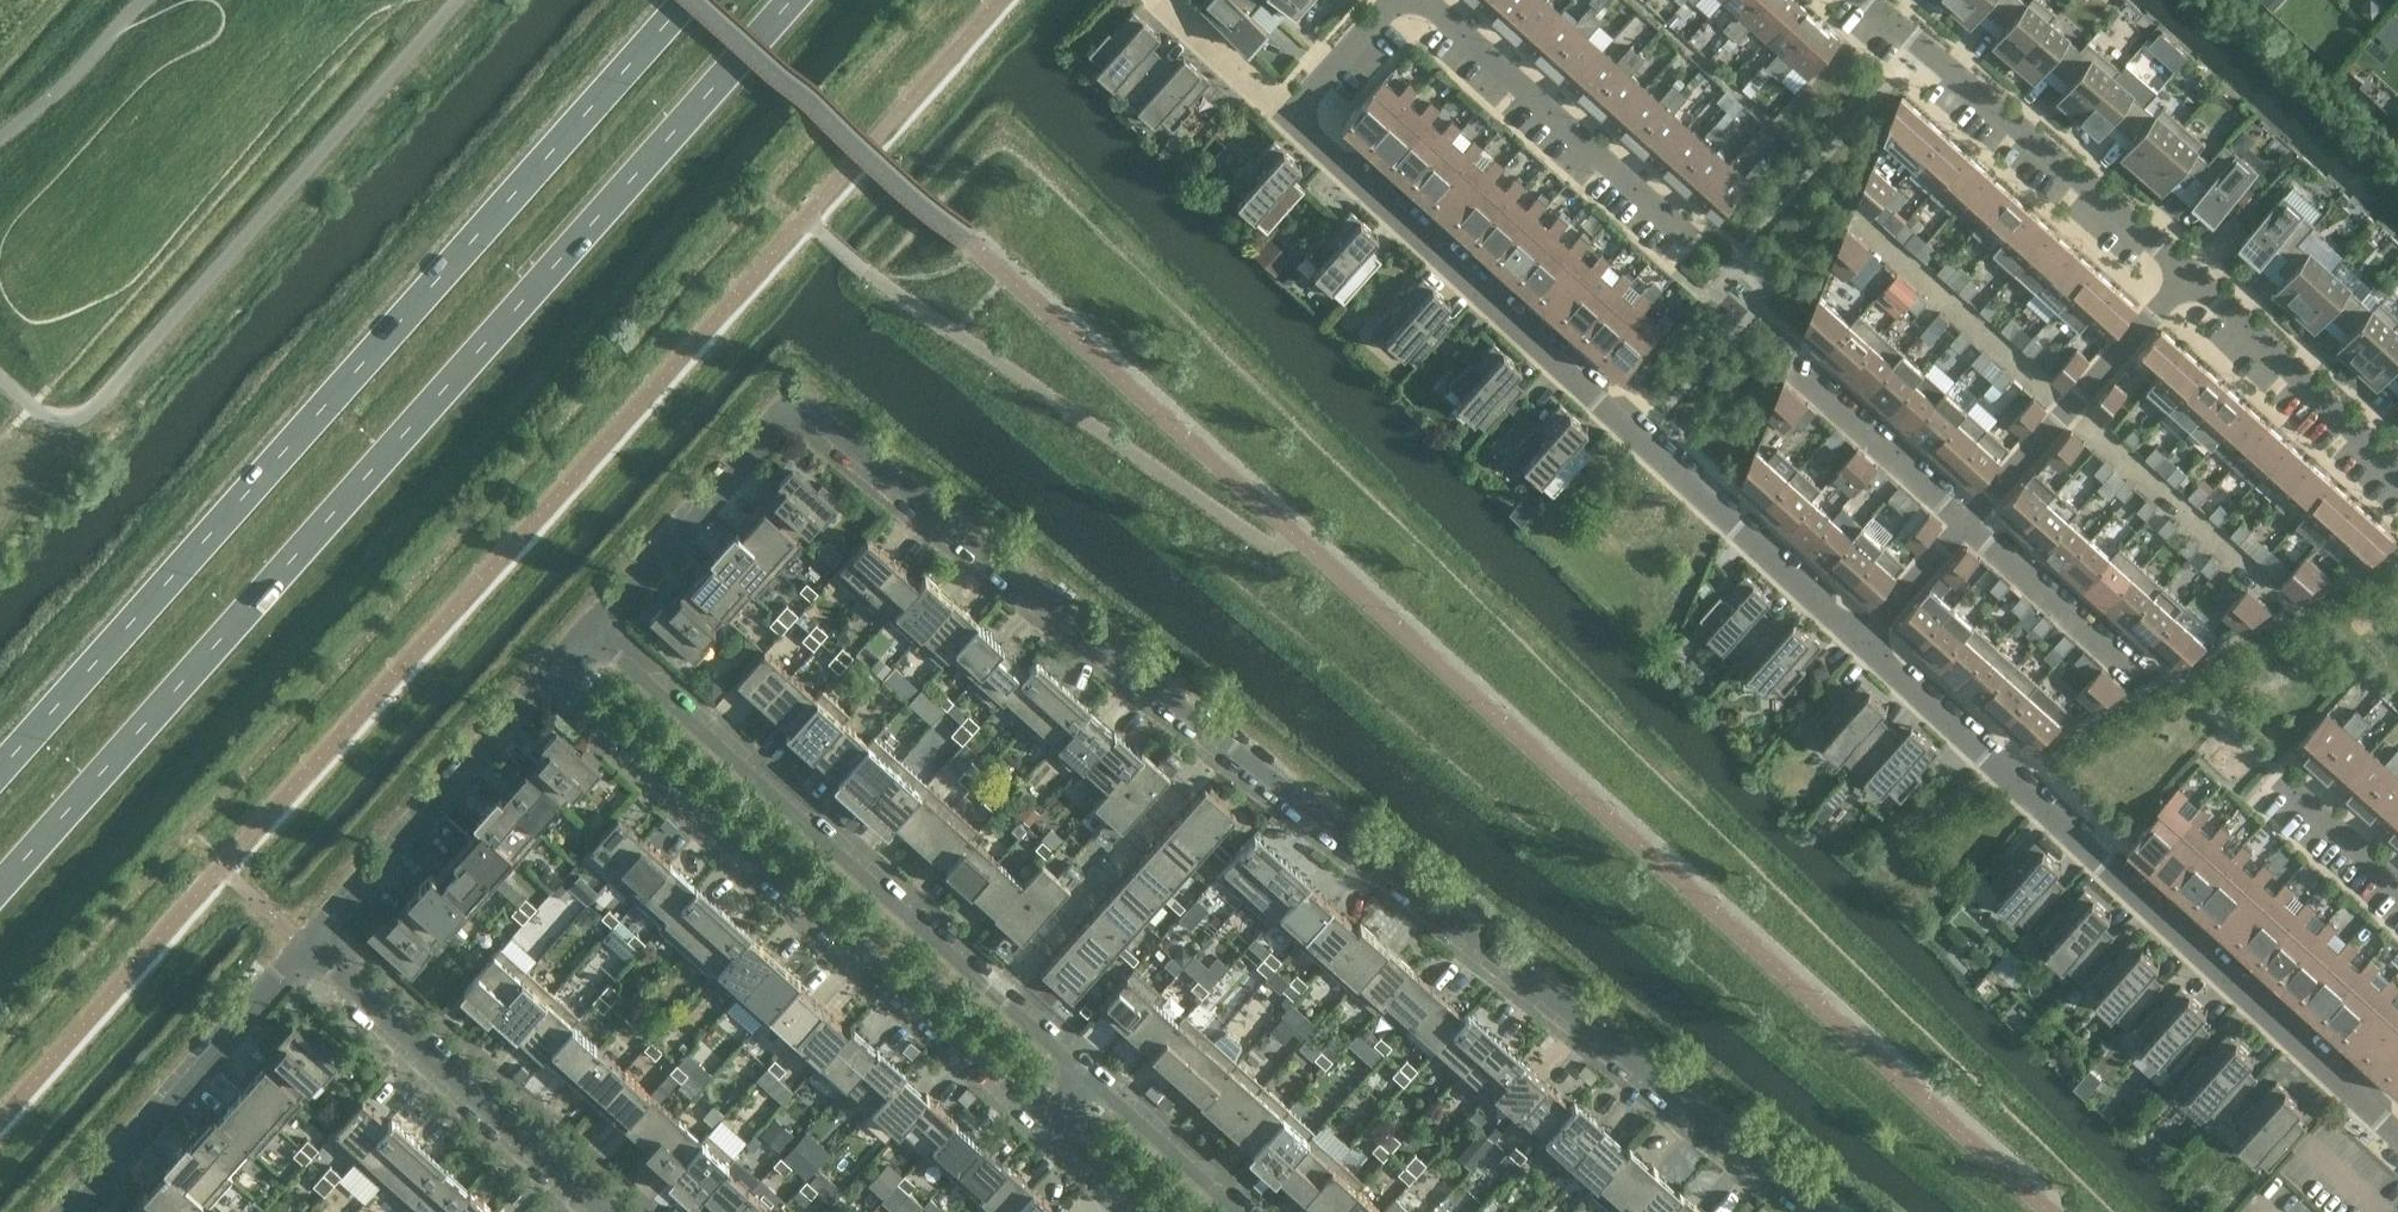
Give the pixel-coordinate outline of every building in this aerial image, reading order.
[(1257,0),(1206,0),(1199,7),(1245,48),(1265,26),(1251,14),(1260,4),(1271,14),(1272,13),(1257,0)] [(1272,13),(1281,3),(1293,13),(1304,0),(1257,0),(1272,13)] [(1494,0),(1477,0),(1486,9),(1494,0)] [(1533,0),(1494,0),(1486,9),(1508,28),(1533,0)] [(1561,11),(1549,0),(1533,0),(1508,28),(1529,47),(1561,11)] [(1597,12),(1605,3),(1602,0),(1596,0),(1590,7),(1597,12)] [(1724,0),(1738,13),(1724,28),(1731,35),(1762,0),(1724,0)] [(1798,3),(1795,0),(1762,0),(1731,35),(1739,41),(1752,26),(1766,38),(1798,3)] [(2011,0),(1956,0),(1950,8),(1953,4),(1974,22),(1984,11),(1995,20),(2011,0)] [(2056,12),(2042,0),(2031,0),(2028,3),(2025,0),(2011,0),(1995,20),(2006,29),(1996,41),(2017,59),(2014,62),(2056,12)] [(1774,73),(1819,22),(1798,3),(1766,38),(1780,51),(1766,66),(1774,73)] [(1550,66),(1596,15),(1589,8),(1575,23),(1561,11),(1529,47),(1550,66)] [(1125,98),(1162,56),(1150,44),(1159,34),(1132,11),(1112,34),(1108,31),(1088,54),(1101,65),(1095,72),(1125,98)] [(2059,75),(2081,48),(2050,22),(2058,13),(2056,12),(2014,62),(2015,63),(2018,60),(2039,77),(2048,66),(2059,75)] [(1571,85),(1603,49),(1602,48),(1589,37),(1601,24),(1603,21),(1596,15),(1550,66),(1571,85)] [(1694,37),(1710,46),(1723,24),(1707,15),(1694,37)] [(1841,42),(1819,22),(1774,73),(1781,79),(1795,64),(1809,77),(1841,42)] [(1601,24),(1589,37),(1602,48),(1614,36),(1601,24)] [(2188,55),(2163,32),(2151,46),(2176,69),(2188,55)] [(1640,35),(1631,45),(1639,52),(1648,42),(1640,35)] [(2078,118),(2120,67),(2089,40),(2081,48),(2059,75),(2070,85),(2060,96),(2081,114),(2078,118)] [(1593,104),(1638,53),(1631,46),(1617,62),(1603,49),(1571,85),(1593,104)] [(1614,123),(1646,87),(1632,75),(1645,59),(1638,53),(1593,104),(1614,123)] [(1211,81),(1183,56),(1174,66),(1162,56),(1125,98),(1154,124),(1160,118),(1173,130),(1193,107),(1190,104),(1211,81)] [(2123,131),(2145,104),(2115,78),(2122,69),(2120,67),(2078,118),(2079,118),(2082,115),(2103,133),(2112,122),(2123,131)] [(1408,102),(1418,91),(1409,83),(1398,95),(1382,80),(1344,123),(1366,142),(1404,100),(1408,102)] [(1635,142),(1681,91),(1673,84),(1660,100),(1646,87),(1614,123),(1635,142)] [(1429,121),(1439,110),(1430,102),(1419,114),(1408,103),(1418,91),(1408,102),(1404,100),(1366,142),(1387,161),(1426,119),(1429,121)] [(1656,161),(1688,125),(1674,113),(1688,97),(1681,91),(1635,142),(1656,161)] [(1903,97),(1887,134),(1920,164),(1945,135),(1903,97)] [(2142,174),(2184,123),(2164,106),(2157,115),(2145,104),(2123,131),(2134,140),(2124,152),(2145,170),(2142,173),(2142,174)] [(1450,140),(1460,129),(1451,121),(1441,133),(1429,122),(1439,110),(1429,121),(1426,119),(1387,161),(1409,180),(1447,138),(1450,140)] [(1677,180),(1723,129),(1716,123),(1702,138),(1688,125),(1656,161),(1677,180)] [(2187,187),(2209,160),(2199,152),(2207,143),(2184,123),(2142,174),(2143,174),(2146,171),(2166,189),(2176,177),(2187,187)] [(1471,160),(1481,148),(1472,140),(1462,152),(1450,141),(1460,130),(1460,129),(1450,140),(1447,138),(1409,180),(1430,199),(1468,157),(1471,160)] [(1699,199),(1731,163),(1717,151),(1730,136),(1723,129),(1677,180),(1699,199)] [(1945,135),(1920,164),(1940,182),(1931,192),(1932,193),(1967,154),(1945,135)] [(1236,201),(1266,227),(1304,185),(1291,175),(1300,165),(1273,140),(1252,163),(1249,160),(1228,183),(1242,195),(1236,201)] [(2209,161),(2209,160),(2187,187),(2197,177),(2207,186),(2195,199),(2217,218),(2258,173),(2225,143),(2209,161)] [(1493,179),(1503,167),(1493,159),(1483,171),(1471,160),(1482,149),(1481,148),(1471,160),(1468,157),(1430,199),(1451,219),(1490,176),(1493,179)] [(1967,154),(1932,193),(1953,212),(1988,173),(1967,154)] [(1721,219),(1753,183),(1766,168),(1759,161),(1745,176),(1731,163),(1699,199),(1721,219)] [(1898,188),(1875,168),(1874,166),(1860,201),(1874,214),(1898,188)] [(1514,198),(1524,186),(1515,178),(1504,190),(1493,179),(1503,168),(1503,167),(1493,179),(1490,176),(1451,219),(1473,238),(1511,195),(1514,198)] [(1988,173),(1953,212),(1954,213),(1963,203),(1983,220),(1973,231),(1974,232),(2009,192),(1988,173)] [(1535,217),(1545,206),(1536,197),(1526,209),(1514,198),(1524,187),(1524,186),(1514,198),(1511,195),(1473,238),(1494,257),(1532,214),(1535,217)] [(2009,192),(1974,232),(1996,251),(2030,211),(2009,192)] [(2286,256),(2315,224),(2283,195),(2242,241),(2263,260),(2276,247),(2286,256)] [(1556,236),(1566,225),(1557,216),(1547,228),(1535,217),(1545,206),(1535,217),(1532,214),(1494,257),(1515,276),(1553,233),(1556,236)] [(1326,230),(1305,253),(1318,265),(1313,271),(1343,298),(1381,256),(1368,245),(1377,235),(1350,210),(1329,233),(1326,230)] [(2030,211),(1996,251),(2017,270),(2052,230),(2030,211)] [(2224,226),(2233,235),(2244,224),(2234,215),(2224,226)] [(1906,222),(1895,233),(1905,242),(1915,231),(1906,222)] [(2294,310),(2331,271),(2300,242),(2316,225),(2315,224),(2286,256),(2276,267),(2287,277),(2277,288),(2297,307),(2294,310)] [(1578,255),(1588,244),(1578,235),(1568,247),(1556,236),(1567,225),(1566,225),(1556,236),(1553,233),(1515,276),(1536,295),(1575,252),(1578,255)] [(1848,229),(1834,264),(1848,277),(1872,251),(1848,229)] [(2038,289),(2073,249),(2052,230),(2017,270),(2038,289)] [(1927,241),(1917,252),(1926,261),(1937,250),(1927,241)] [(1596,271),(1599,274),(1609,263),(1600,254),(1589,266),(1577,255),(1588,244),(1578,255),(1575,252),(1536,295),(1558,314),(1596,271)] [(2059,308),(2094,269),(2073,249),(2038,289),(2059,308)] [(1948,260),(1938,272),(1948,280),(1958,269),(1948,260)] [(2094,269),(2059,308),(2081,327),(2116,288),(2094,269)] [(1617,290),(1620,293),(1630,282),(1621,273),(1610,285),(1599,274),(1596,271),(1558,314),(1579,333),(1617,290)] [(2339,325),(2362,299),(2331,271),(2294,310),(2295,311),(2298,308),(2318,326),(2328,315),(2339,325)] [(1897,295),(1907,283),(1898,274),(1887,286),(1897,295)] [(1398,296),(1377,319),(1402,342),(1397,348),(1415,364),(1453,322),(1434,305),(1443,295),(1422,277),(1402,300),(1398,296)] [(1969,279),(1959,291),(1969,300),(1979,288),(1969,279)] [(2091,317),(2111,335),(2112,336),(2138,307),(2116,288),(2081,327),(2081,328),(2091,317)] [(1638,309),(1641,312),(1652,301),(1642,292),(1632,304),(1620,294),(1620,293),(1617,290),(1579,333),(1600,352),(1638,309)] [(1918,314),(1929,302),(1919,293),(1908,304),(1918,314)] [(1852,324),(1821,296),(1805,334),(1827,353),(1862,314),(1861,313),(1852,324)] [(1991,298),(1981,310),(1990,319),(2001,307),(1991,298)] [(2397,324),(2397,316),(2381,300),(2373,309),(2362,299),(2339,325),(2350,334),(2339,345),(2360,364),(2356,367),(2357,368),(2397,324)] [(1622,372),(1660,330),(1662,332),(1673,320),(1663,312),(1653,323),(1641,313),(1641,312),(1638,309),(1600,352),(1622,372)] [(1950,321),(1940,312),(1930,324),(1939,333),(1950,321)] [(1862,314),(1827,353),(1848,372),(1883,333),(1862,314)] [(2012,317),(2002,329),(2012,338),(2022,326),(2012,317)] [(2395,329),(2397,325),(2397,324),(2357,368),(2361,365),(2381,383),(2391,372),(2397,379),(2397,332),(2395,329)] [(2162,329),(2137,358),(2158,377),(2148,388),(2149,389),(2184,349),(2162,329)] [(1971,340),(1961,331),(1951,343),(1960,352),(1971,340)] [(1883,333),(1848,372),(1869,392),(1904,352),(1883,333)] [(2033,336),(2023,348),(2033,357),(2043,345),(2033,336)] [(1467,413),(1486,430),(1523,388),(1505,371),(1514,361),(1493,342),(1472,365),(1469,362),(1448,385),(1473,407),(1467,413)] [(2066,387),(2090,360),(2077,349),(2054,375),(2066,387)] [(2184,349),(2149,389),(2171,408),(2206,368),(2184,349)] [(1982,371),(1992,359),(1983,350),(1972,362),(1982,371)] [(1904,352),(1869,392),(1891,411),(1926,372),(1904,352)] [(2192,427),(2227,387),(2206,368),(2171,408),(2192,427)] [(2003,390),(2014,378),(2004,369),(1993,381),(2003,390)] [(1926,372),(1891,411),(1912,430),(1947,391),(1946,390),(1937,400),(1917,383),(1927,372),(1926,372)] [(1785,382),(1771,417),(1785,430),(1809,404),(1785,382)] [(2128,394),(2116,384),(2115,382),(2091,409),(2104,420),(2128,394)] [(2213,446),(2248,406),(2227,387),(2192,427),(2213,446)] [(1947,391),(1912,430),(1933,449),(1968,410),(1947,391)] [(2011,423),(2023,434),(2024,435),(2048,408),(2035,397),(2011,423)] [(1535,423),(1515,446),(1539,469),(1534,475),(1552,491),(1590,449),(1571,432),(1580,422),(1559,403),(1538,426),(1535,423)] [(2248,406),(2213,446),(2234,465),(2269,426),(2248,406)] [(1968,410),(1933,449),(1954,468),(1990,429),(1989,428),(1979,438),(1960,421),(1969,410),(1968,410)] [(2256,484),(2265,473),(2291,445),(2269,426),(2234,465),(2256,484)] [(2135,427),(2125,439),(2134,448),(2145,436),(2135,427)] [(1976,488),(2012,448),(1990,429),(1954,468),(1976,488)] [(1836,448),(1845,437),(1836,430),(1827,441),(1836,448)] [(2073,430),(2049,457),(2061,468),(2085,442),(2073,430)] [(1862,442),(1835,470),(1855,490),(1882,462),(1862,442)] [(2291,445),(2265,473),(2285,492),(2276,502),(2277,503),(2312,464),(2291,445)] [(2156,446),(2146,458),(2156,467),(2166,455),(2156,446)] [(1765,508),(1800,469),(1799,468),(1790,478),(1758,449),(1742,487),(1765,508)] [(2115,469),(2105,460),(2095,472),(2105,481),(2115,469)] [(2312,464),(2277,503),(2298,522),(2333,483),(2312,464)] [(2177,465),(2167,477),(2177,486),(2187,474),(2177,465)] [(1800,469),(1765,508),(1786,527),(1822,488),(1800,469)] [(2023,530),(2049,501),(2059,490),(2037,470),(2001,510),(2023,530)] [(765,509),(763,511),(802,544),(799,541),(838,498),(822,483),(817,488),(798,472),(765,509)] [(2126,500),(2136,488),(2127,479),(2116,491),(2126,500)] [(2333,483),(2298,522),(2319,541),(2354,502),(2333,483)] [(2199,484),(2188,496),(2198,505),(2209,493),(2199,484)] [(1907,513),(1917,501),(1900,485),(1889,498),(1907,513)] [(1822,488),(1786,527),(1808,546),(1833,517),(1813,499),(1822,488)] [(2044,548),(2070,520),(2080,509),(2059,490),(2049,501),(2023,530),(2044,548)] [(2158,507),(2148,498),(2137,510),(2147,519),(2158,507)] [(2330,531),(2360,559),(2361,560),(2397,540),(2354,502),(2319,541),(2320,542),(2330,531)] [(2220,503),(2210,515),(2219,524),(2230,512),(2220,503)] [(802,544),(763,511),(741,535),(738,532),(737,533),(778,570),(802,544)] [(1907,539),(1918,550),(1920,551),(1943,524),(1931,513),(1907,539)] [(1833,517),(1808,546),(1829,565),(1855,536),(1833,517)] [(2179,526),(2169,517),(2159,529),(2168,538),(2179,526)] [(2070,520),(2044,548),(2066,568),(2091,539),(2070,520)] [(2241,523),(2231,534),(2241,543),(2251,531),(2241,523)] [(1850,584),(1885,545),(1864,525),(1855,536),(1829,565),(1850,584)] [(778,570),(737,533),(714,559),(755,596),(778,570)] [(833,574),(860,598),(894,560),(867,536),(833,574)] [(2190,557),(2200,545),(2190,536),(2180,548),(2190,557)] [(2091,539),(2066,568),(2087,587),(2122,547),(2121,547),(2112,557),(2091,539)] [(843,556),(828,542),(817,552),(833,567),(843,556)] [(2263,542),(2252,554),(2262,562),(2273,550),(2263,542)] [(1872,603),(1907,564),(1885,545),(1850,584),(1872,603)] [(1968,547),(1944,573),(1957,584),(1981,558),(1968,547)] [(2122,547),(2087,587),(2108,606),(2143,567),(2122,547)] [(2298,594),(2331,576),(2307,555),(2283,581),(2298,594)] [(2222,564),(2212,556),(2201,567),(2211,576),(2222,564)] [(755,596),(714,559),(691,585),(729,619),(751,594),(754,597),(755,596)] [(919,582),(894,560),(860,598),(861,598),(867,591),(891,613),(886,619),(887,620),(926,576),(925,575),(919,582)] [(2143,567),(2108,606),(2129,625),(2165,586),(2143,567)] [(1720,646),(1738,662),(1775,620),(1757,603),(1767,593),(1745,575),(1725,597),(1721,594),(1701,617),(1726,640),(1720,646)] [(926,576),(887,620),(888,621),(890,618),(915,641),(952,599),(926,576)] [(2000,597),(2011,585),(2001,576),(1990,589),(2000,597)] [(818,593),(807,583),(800,590),(811,601),(818,593)] [(729,619),(691,585),(656,624),(675,641),(670,646),(686,660),(724,617),(728,620),(729,619)] [(1919,645),(1954,606),(1932,586),(1897,626),(1919,645)] [(2165,586),(2129,625),(2151,644),(2186,605),(2165,586)] [(2224,614),(2237,627),(2238,628),(2271,610),(2248,588),(2224,614)] [(2023,616),(2032,604),(2033,603),(2023,595),(2013,608),(2023,616)] [(952,599),(915,641),(940,664),(978,622),(952,599)] [(787,604),(777,616),(788,626),(799,614),(787,604)] [(2172,664),(2208,644),(2177,616),(2187,606),(2186,605),(2151,644),(2172,664)] [(1954,606),(1919,645),(1940,664),(1975,625),(1954,606)] [(2043,635),(2053,623),(2054,623),(2044,615),(2034,627),(2043,635)] [(781,634),(788,626),(777,616),(770,624),(781,634)] [(1793,636),(1775,620),(1738,662),(1755,677),(1761,671),(1786,693),(1806,670),(1803,667),(1824,644),(1803,626),(1793,636)] [(1004,645),(978,622),(940,664),(942,665),(951,654),(975,675),(969,683),(970,683),(1004,645)] [(817,623),(809,631),(821,642),(828,634),(817,623)] [(1975,625),(1940,664),(1961,683),(1997,644),(1975,625)] [(814,649),(821,642),(809,631),(802,639),(814,649)] [(2065,655),(2076,642),(2065,633),(2055,645),(2065,655)] [(1997,644),(1961,683),(1983,703),(2018,663),(1997,644)] [(1029,668),(1004,645),(970,683),(996,706),(1036,661),(1035,661),(1029,668)] [(843,647),(835,654),(847,665),(854,657),(843,647)] [(737,681),(763,705),(791,674),(764,650),(737,681)] [(2079,664),(2094,674),(2102,662),(2087,652),(2079,664)] [(840,673),(847,665),(835,654),(828,662),(840,673)] [(1062,685),(1036,661),(996,706),(997,707),(1000,704),(1024,726),(1062,685)] [(2018,663),(1983,703),(2004,722),(2039,682),(2018,663)] [(2079,694),(2092,705),(2093,707),(2127,688),(2103,667),(2079,694)] [(897,684),(911,695),(922,680),(908,669),(897,684)] [(791,674),(763,705),(788,728),(785,731),(786,732),(824,691),(823,690),(816,697),(791,674)] [(1837,752),(1854,768),(1892,726),(1874,710),(1883,700),(1862,681),(1841,704),(1838,701),(1817,724),(1842,746),(1837,752)] [(2027,743),(2062,723),(2076,716),(2039,682),(2004,722),(2027,743)] [(1088,708),(1062,685),(1024,726),(1050,749),(1088,708)] [(824,691),(786,732),(812,755),(850,714),(824,691)] [(954,701),(942,691),(936,698),(947,708),(954,701)] [(1076,772),(1113,731),(1088,708),(1050,749),(1076,772)] [(2318,768),(2364,717),(2356,710),(2343,725),(2328,712),(2296,748),(2318,768)] [(850,714),(812,755),(838,779),(875,737),(874,736),(868,743),(844,722),(850,714)] [(968,714),(961,722),(973,732),(980,724),(968,714)] [(2339,787),(2371,751),(2357,738),(2371,723),(2364,717),(2318,768),(2339,787)] [(962,744),(973,732),(961,722),(951,733),(962,744)] [(1910,742),(1892,726),(1854,768),(1871,784),(1877,778),(1902,800),(1923,777),(1919,774),(1940,751),(1919,732),(1910,742)] [(1139,754),(1113,731),(1076,772),(1102,795),(1094,803),(1095,804),(1142,751),(1142,750),(1139,754)] [(525,770),(524,771),(566,808),(567,807),(563,804),(602,761),(586,746),(581,752),(562,735),(528,772),(525,770)] [(875,737),(838,779),(864,802),(901,760),(875,737)] [(2397,764),(2397,749),(2385,763),(2371,751),(2339,787),(2360,806),(2397,764)] [(1142,751),(1095,804),(1109,817),(1099,828),(1112,840),(1180,764),(1167,753),(1157,764),(1142,751)] [(901,760),(864,802),(890,825),(927,783),(901,760)] [(2397,807),(2397,764),(2360,806),(2382,825),(2397,807)] [(976,780),(965,770),(958,778),(969,788),(976,780)] [(566,808),(524,771),(501,797),(543,834),(544,833),(536,826),(558,802),(565,808),(566,808)] [(927,783),(890,825),(891,826),(894,822),(919,844),(953,806),(927,783)] [(1205,788),(1181,815),(1212,842),(1236,816),(1205,788)] [(2190,818),(2200,807),(2190,818),(2178,808),(2188,796),(2179,788),(2168,799),(2171,801),(2133,844),(2155,863),(2193,821),(2190,818)] [(1002,804),(991,793),(984,801),(995,811),(1002,804)] [(543,834),(501,797),(477,823),(480,826),(519,859),(521,857),(543,834)] [(953,806),(919,844),(945,867),(979,830),(953,806)] [(2211,837),(2221,826),(2211,837),(2199,827),(2209,815),(2200,807),(2190,818),(2193,821),(2155,863),(2176,882),(2214,840),(2211,837)] [(2382,825),(2397,839),(2397,807),(2382,825)] [(1212,842),(1181,815),(1158,840),(1189,868),(1212,842)] [(618,816),(590,847),(616,870),(609,877),(610,878),(644,840),(618,816)] [(519,859),(480,826),(458,851),(458,852),(496,885),(519,859)] [(2232,856),(2243,845),(2242,845),(2232,856),(2220,846),(2231,834),(2221,826),(2211,837),(2214,840),(2176,882),(2197,901),(2235,859),(2232,856)] [(979,830),(945,867),(971,891),(998,860),(973,838),(980,831),(979,830)] [(1217,875),(1243,899),(1280,858),(1254,834),(1217,875)] [(670,863),(644,840),(610,878),(636,901),(670,863)] [(1054,850),(1043,840),(1036,848),(1047,858),(1054,850)] [(1189,868),(1158,840),(1135,866),(1166,894),(1189,868)] [(2056,859),(2036,840),(2015,863),(2011,860),(1990,883),(2015,905),(2010,912),(2028,928),(2066,886),(2047,869),(2056,859)] [(1224,848),(1216,841),(1211,847),(1219,854),(1224,848)] [(2254,875),(2264,864),(2253,875),(2241,865),(2252,853),(2243,845),(2232,856),(2235,859),(2197,901),(2219,921),(2257,878),(2254,875)] [(1232,855),(1224,848),(1219,854),(1226,861),(1232,855)] [(496,885),(458,852),(436,876),(432,873),(432,874),(431,875),(473,911),(496,885)] [(1306,881),(1280,858),(1243,899),(1269,922),(1306,881)] [(998,860),(971,891),(996,913),(994,915),(995,916),(1043,862),(1042,862),(1023,882),(998,860)] [(1043,862),(995,916),(1009,929),(999,940),(1012,951),(1080,875),(1067,864),(1057,875),(1043,862)] [(696,886),(670,863),(636,901),(661,923),(658,927),(659,928),(696,886)] [(2275,894),(2285,883),(2274,894),(2263,884),(2273,872),(2264,864),(2254,875),(2257,878),(2219,921),(2240,940),(2278,897),(2275,894)] [(1166,894),(1135,866),(1112,892),(1142,920),(1166,894)] [(473,911),(431,875),(407,901),(450,937),(473,911)] [(1332,904),(1306,881),(1269,922),(1270,923),(1273,920),(1298,942),(1332,904)] [(2296,913),(2306,902),(2296,913),(2284,903),(2294,891),(2285,883),(2275,894),(2278,897),(2240,940),(2261,959),(2299,916),(2296,913)] [(594,896),(582,886),(575,894),(587,904),(594,896)] [(722,910),(696,886),(659,928),(685,951),(722,910)] [(2061,909),(2040,932),(2065,955),(2060,961),(2078,977),(2115,935),(2097,919),(2106,909),(2085,890),(2064,913),(2061,909)] [(1142,920),(1112,892),(1088,918),(1119,946),(1142,920)] [(1178,899),(1170,893),(1165,899),(1172,905),(1178,899)] [(526,897),(519,905),(530,915),(537,907),(526,897)] [(1185,906),(1178,899),(1172,905),(1180,912),(1185,906)] [(449,938),(450,937),(407,901),(373,938),(392,955),(388,961),(403,975),(442,932),(449,938)] [(2318,932),(2328,921),(2327,921),(2317,932),(2305,922),(2316,910),(2306,902),(2296,913),(2299,916),(2261,959),(2282,978),(2321,935),(2318,932)] [(1357,927),(1332,904),(1298,942),(1323,965),(1361,924),(1360,923),(1357,927)] [(523,923),(530,915),(519,905),(511,913),(523,923)] [(620,919),(608,909),(601,917),(613,927),(620,919)] [(748,933),(722,910),(685,951),(711,974),(748,933)] [(1119,946),(1088,918),(1065,944),(1096,972),(1119,946)] [(2342,954),(2339,952),(2338,952),(2326,941),(2337,929),(2328,921),(2318,932),(2321,935),(2282,978),(2304,997),(2342,954)] [(1387,947),(1361,924),(1323,965),(1349,988),(1387,947)] [(646,943),(634,932),(627,940),(639,950),(646,943)] [(774,956),(748,933),(711,974),(737,998),(774,956)] [(2109,958),(2089,981),(2114,1003),(2108,1009),(2126,1026),(2164,984),(2145,967),(2155,957),(2134,938),(2113,961),(2109,958)] [(2363,973),(2360,971),(2348,960),(2358,949),(2349,940),(2339,952),(2342,954),(2304,997),(2325,1016),(2363,973)] [(1096,972),(1065,944),(1041,971),(1072,998),(1096,972)] [(1131,951),(1124,944),(1118,950),(1126,957),(1131,951)] [(501,946),(464,988),(490,1011),(527,970),(501,946)] [(1412,970),(1387,947),(1349,988),(1375,1011),(1412,970)] [(1270,949),(1263,957),(1274,968),(1281,960),(1270,949)] [(1139,958),(1131,951),(1126,957),(1133,964),(1139,958)] [(774,956),(737,998),(763,1021),(800,979),(774,956)] [(1183,966),(1172,956),(1165,964),(1176,974),(1183,966)] [(1267,976),(1274,968),(1263,957),(1256,965),(1267,976)] [(2346,1035),(2384,992),(2381,990),(2369,980),(2379,968),(2370,960),(2360,971),(2363,973),(2325,1016),(2346,1035)] [(1099,1006),(1126,1030),(1160,992),(1133,968),(1099,1006)] [(527,970),(490,1011),(516,1035),(553,993),(527,970)] [(1438,993),(1412,970),(1375,1011),(1377,1013),(1380,1009),(1405,1031),(1438,993)] [(1296,973),(1289,981),(1300,991),(1307,983),(1296,973)] [(800,979),(763,1021),(763,1022),(770,1015),(793,1036),(787,1043),(788,1044),(822,1006),(797,984),(800,980),(800,979)] [(1209,990),(1198,979),(1191,987),(1202,998),(1209,990)] [(2390,999),(2397,990),(2397,985),(2391,979),(2381,990),(2384,992),(2346,1035),(2367,1054),(2397,1020),(2397,1005),(2390,999)] [(1293,999),(1300,991),(1289,981),(1282,989),(1293,999)] [(609,982),(599,994),(610,1004),(621,992),(609,982)] [(2136,1028),(2161,1051),(2155,1057),(2174,1073),(2211,1031),(2193,1014),(2202,1004),(2181,985),(2160,1008),(2157,1005),(2136,1028)] [(1160,992),(1126,1030),(1152,1053),(1186,1015),(1185,1014),(1179,1021),(1155,1000),(1161,993),(1160,992)] [(553,993),(516,1035),(542,1058),(579,1016),(553,993)] [(1464,1016),(1438,993),(1405,1031),(1406,1032),(1412,1025),(1436,1047),(1430,1054),(1467,1013),(1467,1012),(1464,1016)] [(603,1012),(610,1004),(599,994),(592,1001),(603,1012)] [(1286,1040),(1308,1012),(1292,1000),(1270,1027),(1286,1040)] [(1095,1011),(1085,1003),(1080,1009),(1089,1017),(1095,1011)] [(647,1016),(635,1005),(625,1017),(636,1027),(647,1016)] [(822,1006),(788,1044),(814,1067),(851,1026),(850,1025),(847,1028),(822,1006)] [(1493,1035),(1467,1013),(1430,1054),(1455,1077),(1493,1035)] [(1186,1015),(1152,1053),(1178,1077),(1212,1039),(1186,1015)] [(579,1016),(542,1058),(543,1059),(546,1055),(571,1078),(599,1047),(574,1024),(580,1017),(579,1016)] [(2367,1054),(2389,1073),(2397,1063),(2397,1020),(2367,1054)] [(877,1049),(851,1026),(814,1067),(815,1068),(821,1061),(845,1082),(839,1089),(840,1090),(877,1049)] [(299,1028),(264,1067),(302,1101),(303,1101),(300,1098),(339,1054),(323,1040),(318,1045),(299,1028)] [(2183,1075),(2208,1098),(2203,1104),(2221,1120),(2259,1078),(2240,1062),(2249,1052),(2228,1033),(2207,1055),(2204,1053),(2183,1075)] [(1520,1060),(1493,1035),(1455,1077),(1483,1101),(1520,1060)] [(1391,1046),(1381,1037),(1374,1045),(1384,1054),(1391,1046)] [(1212,1039),(1178,1077),(1202,1099),(1199,1102),(1200,1103),(1237,1062),(1212,1039)] [(662,1050),(651,1040),(644,1048),(655,1058),(662,1050)] [(599,1047),(571,1078),(597,1101),(625,1070),(599,1047)] [(877,1049),(840,1090),(866,1113),(903,1072),(877,1049)] [(1332,1059),(1320,1049),(1313,1057),(1325,1067),(1332,1059)] [(787,1069),(775,1059),(768,1067),(780,1077),(787,1069)] [(1406,1059),(1399,1067),(1410,1077),(1417,1069),(1406,1059)] [(1545,1082),(1520,1060),(1483,1101),(1483,1102),(1493,1091),(1517,1113),(1510,1120),(1511,1120),(1545,1082)] [(1226,1126),(1263,1085),(1237,1062),(1200,1103),(1226,1126)] [(688,1073),(677,1063),(670,1071),(681,1081),(688,1073)] [(2389,1073),(2397,1082),(2397,1063),(2389,1073)] [(302,1101),(264,1067),(241,1093),(279,1127),(302,1101)] [(1403,1085),(1410,1077),(1399,1067),(1391,1075),(1403,1085)] [(625,1070),(597,1101),(623,1124),(651,1093),(625,1070)] [(904,1073),(903,1072),(866,1113),(867,1114),(875,1106),(899,1127),(891,1136),(892,1138),(896,1134),(896,1135),(930,1096),(928,1094),(926,1096),(902,1075),(904,1073)] [(1570,1105),(1545,1082),(1511,1120),(1538,1144),(1575,1103),(1574,1102),(1570,1105)] [(2232,1124),(2257,1147),(2252,1153),(2270,1169),(2308,1127),(2289,1110),(2298,1100),(2277,1082),(2257,1104),(2253,1101),(2232,1124)] [(1263,1085),(1226,1126),(1251,1149),(1289,1107),(1263,1085)] [(279,1127),(241,1093),(219,1118),(215,1115),(215,1116),(256,1153),(279,1127)] [(651,1093),(623,1124),(648,1146),(645,1150),(646,1151),(677,1116),(651,1093)] [(930,1096),(896,1135),(921,1156),(955,1118),(930,1096)] [(388,1122),(362,1099),(328,1137),(355,1161),(392,1119),(391,1119),(388,1122)] [(1575,1103),(1538,1144),(1563,1167),(1600,1126),(1575,1103)] [(1278,1173),(1312,1135),(1315,1131),(1289,1107),(1251,1149),(1278,1173)] [(779,1148),(795,1130),(777,1114),(761,1131),(779,1148)] [(710,1129),(734,1151),(747,1137),(724,1115),(710,1129)] [(256,1153),(215,1116),(191,1142),(233,1179),(233,1178),(226,1172),(248,1148),(255,1154),(256,1153)] [(677,1116),(646,1151),(671,1174),(708,1132),(702,1139),(677,1116)] [(982,1143),(955,1118),(921,1156),(922,1157),(928,1150),(954,1174),(982,1143)] [(418,1143),(392,1119),(355,1161),(381,1184),(418,1143)] [(1501,1132),(1489,1122),(1482,1130),(1494,1140),(1501,1132)] [(1600,1126),(1563,1167),(1564,1168),(1570,1161),(1595,1183),(1625,1148),(1600,1126)] [(1391,1151),(1400,1140),(1389,1130),(1379,1141),(1391,1151)] [(708,1132),(671,1174),(697,1197),(734,1155),(708,1132)] [(1312,1135),(1278,1173),(1304,1196),(1338,1158),(1312,1135)] [(308,1139),(301,1147),(312,1157),(319,1149),(308,1139)] [(1391,1151),(1379,1141),(1372,1149),(1383,1160),(1391,1151)] [(233,1179),(191,1142),(191,1143),(168,1168),(209,1205),(233,1179)] [(444,1166),(418,1143),(381,1184),(406,1207),(444,1166)] [(1008,1166),(982,1143),(954,1174),(980,1197),(1008,1166)] [(785,1156),(807,1176),(818,1164),(796,1144),(785,1156)] [(1655,1168),(1653,1166),(1651,1168),(1630,1149),(1632,1147),(1629,1144),(1625,1148),(1595,1183),(1589,1190),(1614,1211),(1615,1211),(1655,1168)] [(1527,1156),(1516,1145),(1509,1153),(1520,1163),(1527,1156)] [(305,1165),(312,1157),(301,1147),(294,1154),(305,1165)] [(1417,1175),(1427,1164),(1416,1153),(1406,1164),(1417,1175)] [(697,1197),(714,1211),(731,1211),(751,1190),(726,1167),(736,1156),(734,1155),(697,1197)] [(1304,1196),(1322,1211),(1336,1211),(1364,1181),(1338,1158),(1304,1196)] [(1417,1175),(1406,1164),(1398,1172),(1410,1183),(1417,1175)] [(331,1165),(324,1173),(335,1183),(342,1175),(331,1165)] [(444,1166),(406,1207),(408,1208),(414,1201),(426,1211),(449,1211),(470,1189),(444,1166)] [(980,1197),(997,1211),(1014,1211),(1034,1189),(1008,1166),(980,1197)] [(168,1168),(167,1169),(169,1170),(147,1194),(146,1193),(145,1193),(166,1211),(187,1211),(200,1198),(209,1206),(209,1205),(168,1168)] [(1681,1191),(1679,1190),(1677,1191),(1656,1172),(1658,1170),(1655,1168),(1615,1211),(1662,1211),(1681,1191)] [(825,1182),(813,1172),(806,1179),(818,1190),(825,1182)] [(328,1191),(335,1183),(324,1173),(317,1181),(328,1191)] [(904,1174),(897,1182),(905,1189),(912,1181),(904,1174)] [(1336,1211),(1382,1211),(1391,1202),(1390,1202),(1383,1211),(1358,1189),(1365,1182),(1364,1181),(1336,1211)] [(895,1201),(905,1189),(897,1182),(887,1194),(895,1201)] [(470,1189),(449,1211),(495,1211),(470,1189)] [(1014,1211),(1057,1211),(1061,1207),(1060,1207),(1057,1210),(1034,1189),(1014,1211)] [(731,1211),(777,1211),(783,1205),(782,1205),(776,1211),(751,1190),(731,1211)] [(1681,1191),(1662,1211),(1704,1211),(1681,1191)] [(145,1193),(128,1211),(166,1211),(145,1193)] [(839,1195),(832,1203),(843,1211),(844,1211),(851,1205),(839,1195)] [(932,1199),(925,1207),(930,1211),(940,1211),(943,1209),(932,1199)] [(1382,1211),(1398,1211),(1392,1207),(1394,1205),(1391,1202),(1382,1211)]
